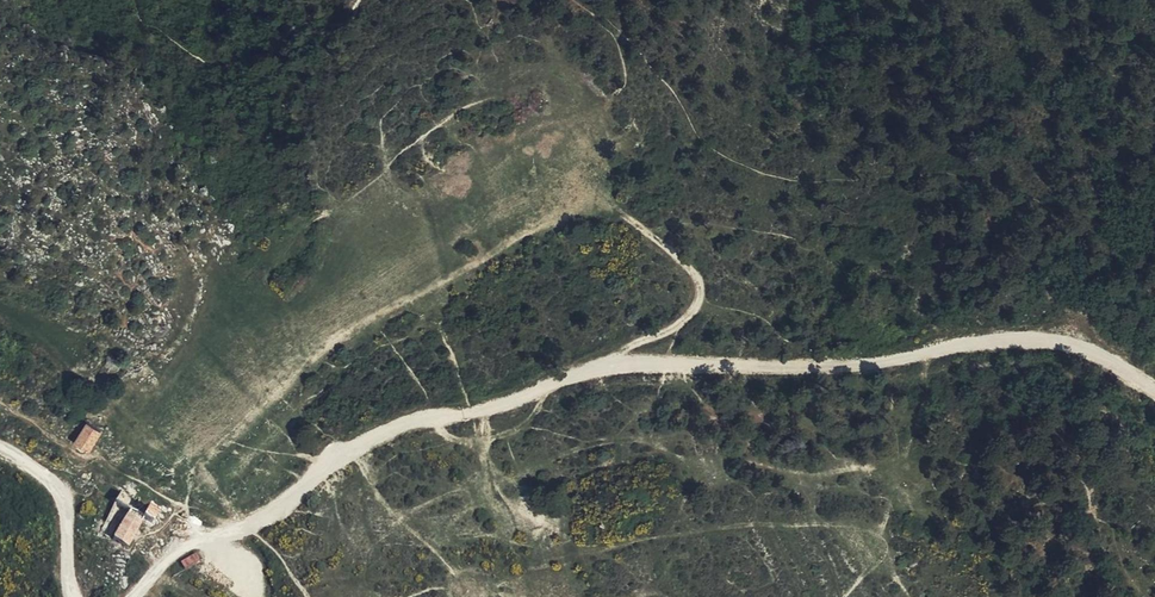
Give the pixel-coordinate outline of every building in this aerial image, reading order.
[(104,428),(87,416),(75,435),(92,447),(104,428)]
